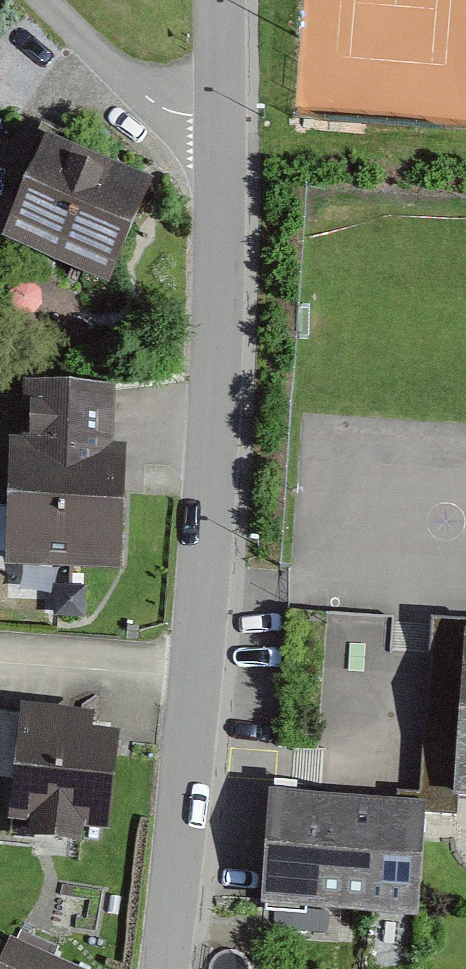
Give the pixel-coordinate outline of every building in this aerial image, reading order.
[(4,240),(94,277),(134,181),(58,149),(63,137),(35,125),(5,197),(7,227),(9,228),(4,240)] [(9,556),(104,559),(107,456),(94,455),(96,395),(28,392),(26,453),(12,452),(9,556)] [(51,612),(73,612),(74,590),(64,590),(52,589),(51,612)] [(329,595),(328,653),(391,655),(392,597),(329,595)] [(287,746),(311,748),(320,613),(320,611),(280,609),(271,745),(287,746)] [(458,643),(449,776),(448,791),(451,792),(465,793),(465,644),(458,643)] [(12,777),(19,712),(0,710),(0,775),(12,777)] [(8,814),(93,823),(102,738),(77,736),(79,719),(19,712),(12,777),(8,814)] [(259,899),(406,910),(413,812),(413,809),(390,808),(266,799),(260,889),(259,899)] [(7,945),(0,961),(0,968),(62,968),(7,945)]
